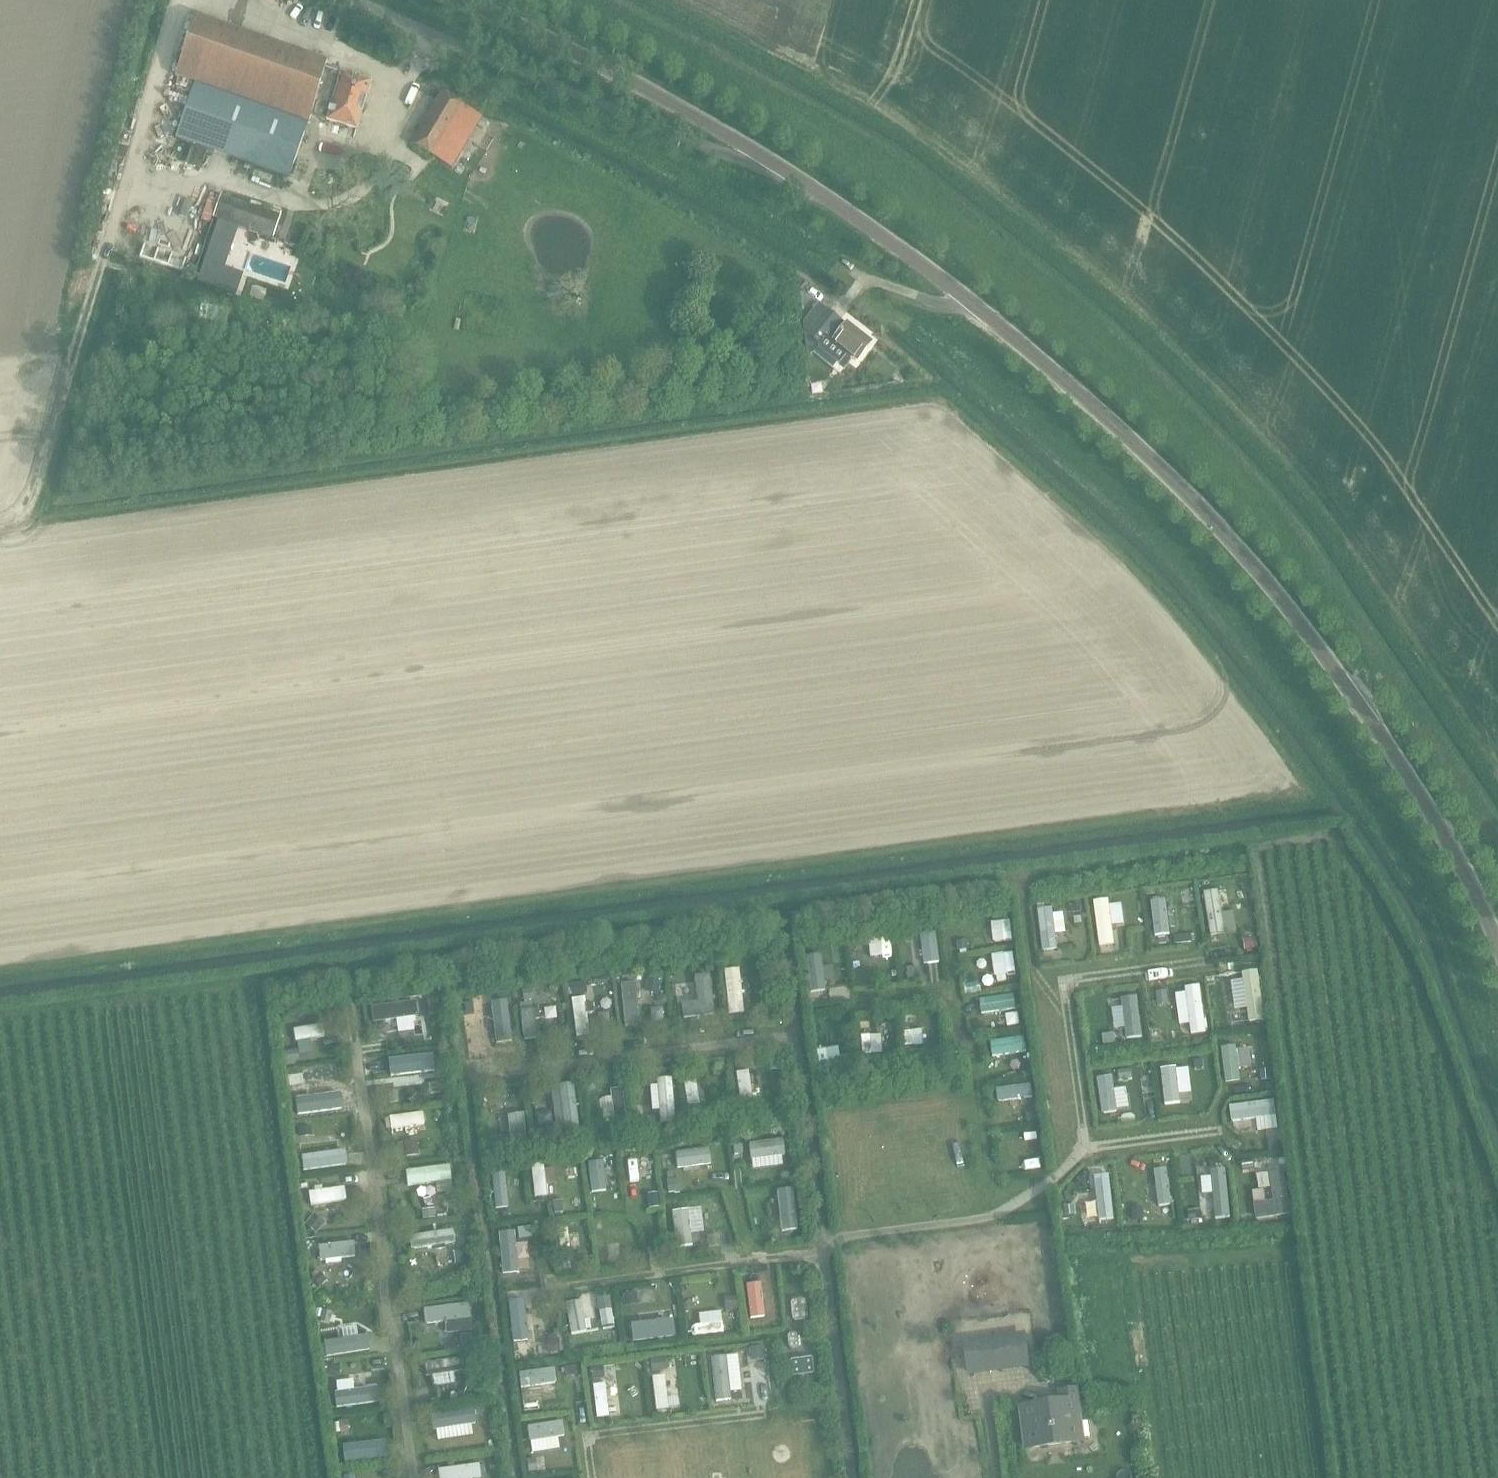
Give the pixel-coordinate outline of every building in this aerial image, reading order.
[(176,137),(288,177),(309,117),(351,132),(368,84),(323,68),(325,63),(195,17),(174,77),(194,84),(176,137)] [(436,99),(409,144),(450,168),(480,116),(477,115),(440,92),(436,99)] [(213,218),(221,220),(271,237),(279,216),(221,196),(213,218)] [(802,323),(803,324),(809,329),(805,335),(803,336),(805,348),(806,349),(811,355),(817,348),(838,364),(845,355),(849,359),(853,357),(857,360),(871,342),(845,322),(845,323),(818,303),(803,322),(802,323)] [(899,372),(904,380),(913,368),(906,363),(899,372)] [(820,385),(810,386),(811,396),(822,394),(820,385)] [(1219,890),(1204,892),(1210,935),(1225,933),(1219,890)] [(1110,899),(1094,901),(1099,946),(1115,944),(1110,899)] [(1166,899),(1151,901),(1155,937),(1170,935),(1166,899)] [(1080,903),(1071,904),(1072,912),(1081,911),(1080,903)] [(1053,908),(1037,910),(1042,950),(1058,948),(1053,908)] [(1011,941),(1010,921),(991,922),(992,942),(1011,941)] [(865,942),(888,942),(888,925),(865,925),(865,942)] [(935,932),(919,934),(923,963),(938,961),(935,932)] [(860,933),(849,934),(850,950),(861,949),(860,933)] [(1255,937),(1243,939),(1244,949),(1256,947),(1255,937)] [(968,939),(957,941),(958,950),(969,948),(968,939)] [(1013,953),(991,955),(993,977),(1015,975),(1013,953)] [(822,956),(806,958),(811,992),(826,991),(822,956)] [(918,966),(907,967),(907,978),(918,977),(918,966)] [(1260,970),(1243,972),(1248,1022),(1265,1021),(1260,970)] [(697,1001),(679,1003),(681,1021),(714,1017),(708,974),(694,976),(697,1001)] [(647,976),(645,989),(656,992),(659,979),(647,976)] [(969,987),(967,988),(968,993),(979,991),(977,978),(968,980),(969,987)] [(639,1022),(635,980),(619,981),(624,1024),(639,1022)] [(584,981),(569,983),(571,995),(586,993),(584,981)] [(740,1011),(737,982),(725,983),(727,1012),(740,1011)] [(1201,986),(1187,987),(1191,1034),(1205,1033),(1201,986)] [(531,988),(522,989),(523,999),(532,998),(531,988)] [(1165,988),(1156,989),(1157,1000),(1167,999),(1165,988)] [(508,993),(496,994),(497,1003),(509,1002),(508,993)] [(575,1036),(589,1034),(584,994),(570,996),(575,1036)] [(1019,995),(999,996),(1001,1017),(1020,1016),(1019,995)] [(1121,999),(1127,1038),(1143,1037),(1138,997),(1121,999)] [(415,998),(370,1004),(372,1020),(417,1014),(415,998)] [(532,1000),(519,1001),(523,1038),(536,1036),(532,1000)] [(983,1018),(974,1019),(976,1033),(985,1032),(983,1018)] [(1010,1019),(993,1018),(991,1044),(1008,1044),(1010,1019)] [(863,1035),(881,1034),(881,1019),(862,1020),(863,1035)] [(321,1022),(292,1027),(294,1040),(323,1035),(321,1022)] [(922,1029),(901,1031),(902,1046),(922,1045),(922,1029)] [(1114,1033),(1102,1034),(1103,1044),(1109,1043),(1115,1043),(1114,1033)] [(1025,1034),(1015,1036),(1016,1044),(1026,1043),(1025,1034)] [(882,1053),(881,1035),(860,1036),(862,1055),(882,1053)] [(1236,1045),(1221,1048),(1226,1082),(1241,1080),(1236,1045)] [(840,1067),(837,1047),(816,1050),(819,1070),(840,1067)] [(297,1048),(282,1051),(285,1066),(295,1065),(294,1060),(299,1059),(297,1048)] [(427,1054),(385,1060),(387,1075),(413,1072),(414,1079),(430,1077),(427,1054)] [(1162,1068),(1165,1105),(1182,1104),(1178,1066),(1162,1068)] [(752,1098),(747,1068),(735,1070),(739,1100),(752,1098)] [(1129,1068),(1118,1070),(1119,1079),(1130,1078),(1129,1068)] [(1118,1112),(1112,1076),(1097,1078),(1102,1114),(1118,1112)] [(698,1102),(695,1078),(683,1079),(686,1104),(698,1102)] [(640,1079),(631,1080),(631,1091),(641,1090),(640,1079)] [(675,1111),(673,1080),(657,1082),(659,1112),(675,1111)] [(626,1123),(621,1085),(610,1086),(614,1125),(626,1123)] [(1032,1085),(998,1088),(999,1102),(1033,1098),(1032,1085)] [(578,1125),(574,1090),(560,1092),(565,1127),(578,1125)] [(340,1093),(296,1099),(298,1116),(342,1110),(340,1093)] [(783,1097),(775,1098),(776,1109),(785,1108),(783,1097)] [(512,1135),(525,1134),(521,1100),(508,1101),(512,1135)] [(1274,1101),(1231,1106),(1233,1122),(1276,1117),(1274,1101)] [(422,1110),(387,1114),(389,1129),(424,1125),(422,1110)] [(594,1125),(586,1126),(587,1136),(595,1135),(594,1125)] [(575,1128),(566,1129),(568,1141),(576,1140),(575,1128)] [(498,1135),(487,1136),(488,1147),(499,1146),(498,1135)] [(337,1138),(300,1141),(301,1156),(339,1152),(337,1138)] [(783,1140),(748,1144),(750,1159),(785,1155),(783,1140)] [(416,1142),(405,1143),(406,1156),(418,1154),(416,1142)] [(448,1143),(435,1145),(439,1169),(452,1167),(448,1143)] [(1280,1143),(1269,1144),(1270,1152),(1281,1151),(1280,1143)] [(741,1144),(732,1144),(733,1154),(742,1153),(741,1144)] [(708,1149),(676,1152),(677,1168),(709,1165),(708,1149)] [(645,1164),(644,1154),(623,1156),(623,1165),(645,1164)] [(606,1169),(605,1159),(586,1161),(587,1171),(606,1169)] [(1253,1159),(1243,1160),(1245,1170),(1254,1168),(1253,1159)] [(546,1197),(543,1164),(530,1164),(534,1197),(546,1197)] [(1167,1168),(1153,1170),(1158,1206),(1172,1204),(1167,1168)] [(1284,1168),(1270,1169),(1274,1201),(1254,1204),(1255,1216),(1290,1212),(1284,1168)] [(561,1199),(576,1199),(577,1170),(561,1170),(561,1199)] [(1226,1170),(1210,1170),(1215,1218),(1230,1218),(1226,1170)] [(433,1172),(404,1175),(405,1184),(434,1181),(433,1172)] [(491,1176),(493,1197),(514,1194),(512,1175),(491,1176)] [(1110,1175),(1095,1177),(1099,1220),(1114,1219),(1110,1175)] [(343,1184),(307,1189),(309,1203),(345,1198),(343,1184)] [(793,1189),(778,1190),(782,1231),(796,1229),(793,1189)] [(657,1191),(647,1192),(649,1207),(659,1206),(657,1191)] [(561,1199),(552,1200),(553,1212),(562,1211),(561,1199)] [(1074,1204),(1065,1205),(1065,1214),(1075,1213),(1074,1204)] [(511,1206),(499,1208),(500,1217),(513,1216),(511,1206)] [(1142,1206),(1132,1207),(1132,1219),(1143,1219),(1142,1206)] [(434,1207),(422,1208),(423,1218),(436,1216),(434,1207)] [(699,1208),(671,1212),(676,1249),(691,1247),(690,1234),(702,1232),(699,1208)] [(1200,1209),(1188,1210),(1189,1220),(1201,1218),(1200,1209)] [(313,1212),(304,1223),(315,1233),(324,1222),(313,1212)] [(602,1219),(592,1219),(593,1229),(603,1228),(602,1219)] [(606,1231),(624,1229),(624,1221),(605,1222),(606,1231)] [(573,1222),(557,1223),(557,1232),(574,1232),(573,1222)] [(518,1225),(498,1227),(499,1237),(519,1235),(518,1225)] [(452,1227),(407,1234),(409,1249),(454,1242),(452,1227)] [(352,1239),(318,1243),(319,1258),(353,1255),(352,1239)] [(463,1250),(454,1250),(455,1262),(464,1262),(463,1250)] [(314,1281),(308,1287),(313,1293),(326,1280),(319,1272),(312,1278),(314,1281)] [(567,1289),(568,1322),(584,1321),(582,1288),(567,1289)] [(518,1289),(503,1290),(506,1332),(522,1331),(518,1289)] [(635,1290),(625,1291),(626,1302),(636,1301),(635,1290)] [(607,1296),(596,1297),(597,1306),(609,1305),(607,1296)] [(735,1296),(725,1296),(726,1310),(735,1309),(735,1296)] [(805,1296),(789,1298),(792,1319),(807,1317),(805,1296)] [(320,1310),(316,1319),(327,1324),(331,1315),(320,1310)] [(453,1310),(419,1314),(421,1325),(454,1321),(453,1310)] [(549,1320),(550,1338),(562,1338),(561,1319),(549,1320)] [(672,1320),(629,1325),(632,1342),(674,1337),(672,1320)] [(691,1324),(692,1335),(723,1331),(722,1320),(691,1324)] [(364,1329),(328,1335),(330,1348),(366,1343),(364,1329)] [(798,1346),(797,1330),(787,1331),(788,1347),(798,1346)] [(596,1343),(617,1341),(616,1331),(595,1333),(596,1343)] [(471,1334),(460,1334),(462,1346),(472,1346),(471,1334)] [(1064,1334),(1054,1335),(1056,1344),(1065,1343),(1064,1334)] [(1024,1337),(967,1344),(970,1373),(1028,1366),(1024,1337)] [(558,1339),(548,1340),(549,1352),(559,1351),(558,1339)] [(762,1345),(749,1346),(751,1358),(763,1357),(762,1345)] [(738,1352),(711,1355),(715,1399),(730,1397),(729,1389),(741,1388),(738,1352)] [(462,1355),(423,1361),(425,1374),(463,1369),(462,1355)] [(666,1356),(653,1357),(654,1370),(668,1369),(666,1356)] [(808,1358),(792,1360),(793,1375),(810,1373),(808,1358)] [(328,1361),(322,1372),(334,1378),(339,1368),(328,1361)] [(576,1365),(565,1366),(566,1375),(577,1373),(576,1365)] [(602,1365),(590,1367),(591,1378),(603,1377),(602,1365)] [(555,1380),(553,1366),(518,1370),(520,1385),(555,1380)] [(668,1406),(664,1373),(651,1374),(655,1407),(668,1406)] [(608,1415),(604,1381),(592,1382),(595,1416),(608,1415)] [(468,1382),(463,1394),(473,1398),(478,1387),(468,1382)] [(372,1387),(337,1392),(338,1405),(374,1400),(372,1387)] [(1063,1403),(1022,1408),(1027,1448),(1082,1440),(1082,1438),(1090,1437),(1088,1422),(1080,1423),(1076,1391),(1061,1393),(1063,1403)] [(339,1421),(335,1422),(336,1432),(340,1431),(340,1433),(348,1432),(347,1419),(339,1420),(339,1421)] [(561,1419),(527,1424),(529,1439),(563,1434),(561,1419)] [(465,1427),(432,1431),(434,1446),(466,1442),(465,1427)] [(382,1442),(344,1447),(346,1461),(384,1456),(382,1442)] [(536,1458),(526,1459),(528,1471),(538,1470),(536,1458)] [(437,1467),(438,1477),(466,1477),(480,1476),(478,1462),(437,1467)]
